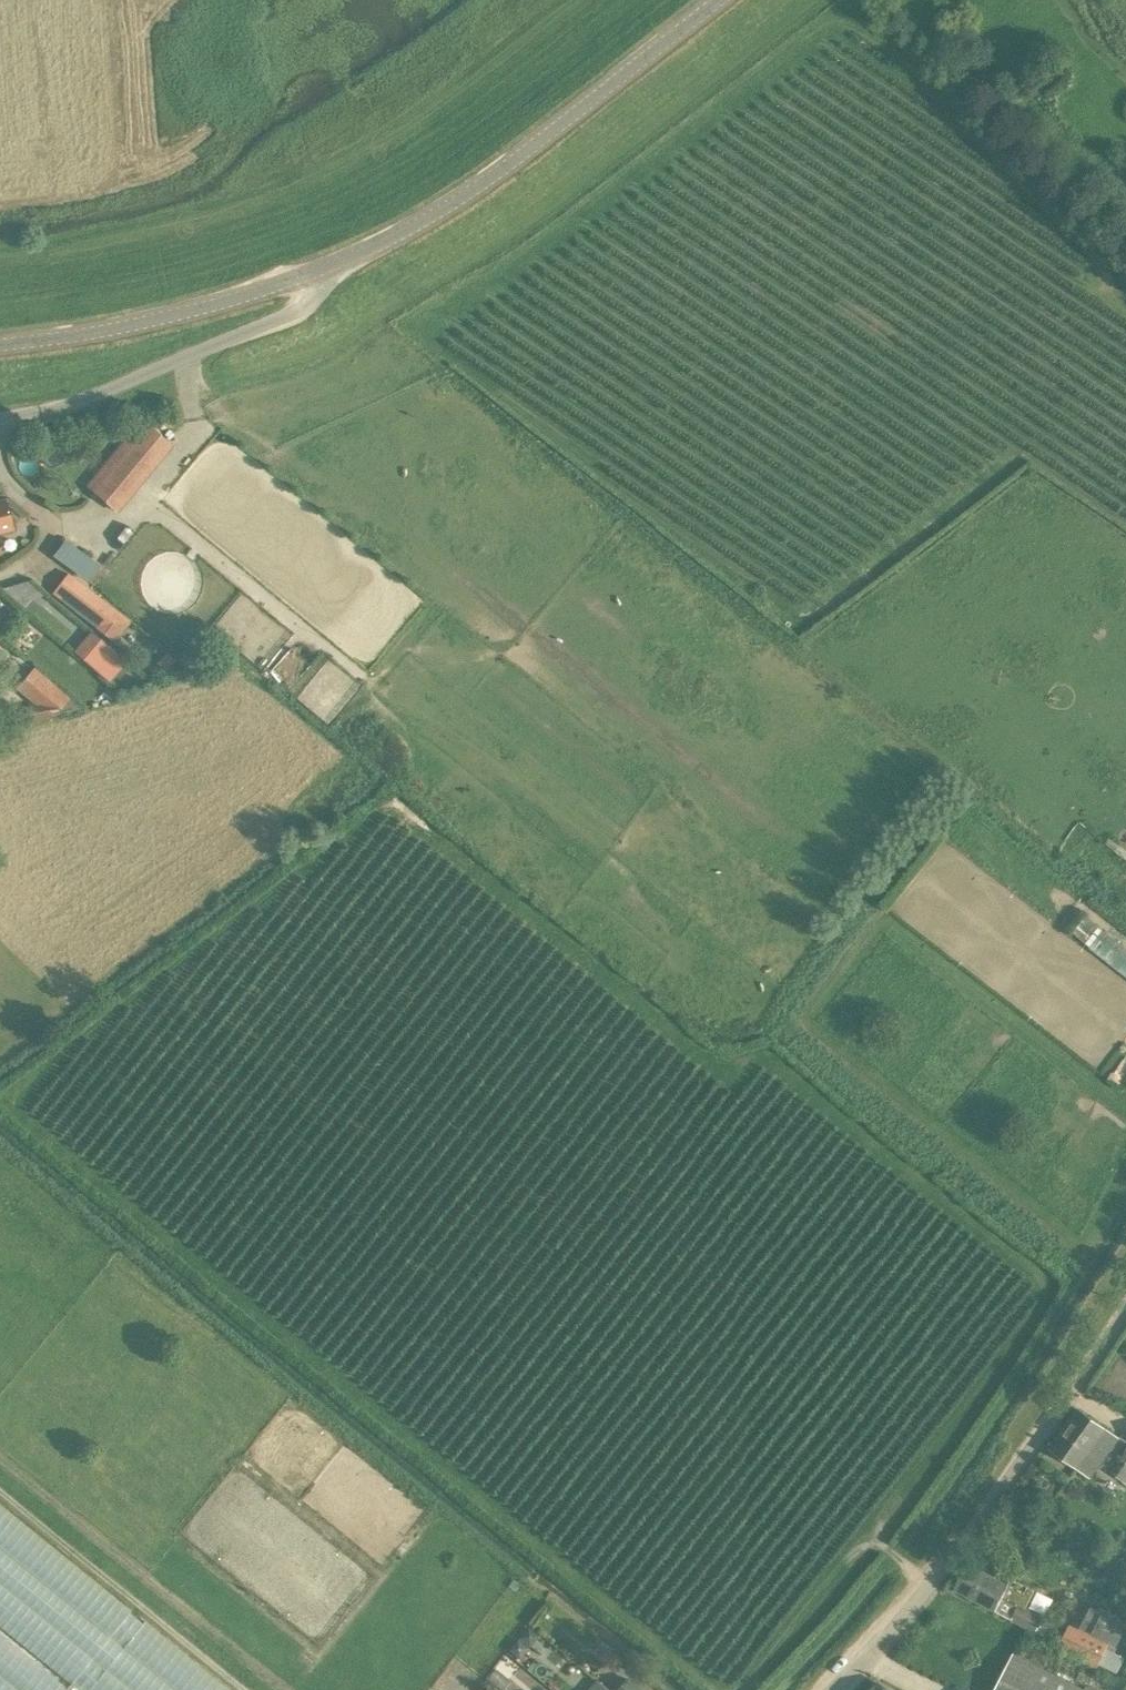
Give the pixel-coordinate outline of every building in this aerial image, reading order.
[(136,416),(84,487),(117,511),(168,440),(136,416)] [(14,527),(4,498),(0,499),(0,532),(14,527)] [(48,553),(85,578),(97,561),(60,536),(48,553)] [(30,614),(48,596),(23,572),(5,590),(30,614)] [(70,572),(54,592),(93,623),(109,602),(70,572)] [(132,620),(112,604),(95,626),(114,642),(132,620)] [(128,660),(91,630),(74,651),(110,681),(128,660)] [(81,708),(35,669),(19,688),(40,706),(28,709),(31,720),(81,708)] [(1116,948),(1120,943),(1101,928),(1089,944),(1125,973),(1125,956),(1116,948)] [(1118,1438),(1078,1410),(1051,1447),(1091,1476),(1118,1438)] [(1118,1475),(1125,1482),(1125,1463),(1118,1475)] [(77,1687),(80,1689),(232,1689),(0,1504),(0,1624),(69,1680),(64,1685),(0,1633),(0,1689),(76,1689),(77,1687)] [(1033,1631),(1041,1615),(1026,1607),(1034,1591),(1010,1578),(1007,1585),(968,1564),(954,1589),(995,1611),(1033,1631)] [(1100,1607),(1098,1610),(1090,1606),(1079,1628),(1069,1623),(1058,1647),(1096,1667),(1104,1655),(1109,1658),(1125,1628),(1125,1621),(1100,1607)] [(1014,1654),(995,1689),(1083,1689),(1014,1654)] [(629,1677),(614,1689),(642,1689),(629,1677)]
